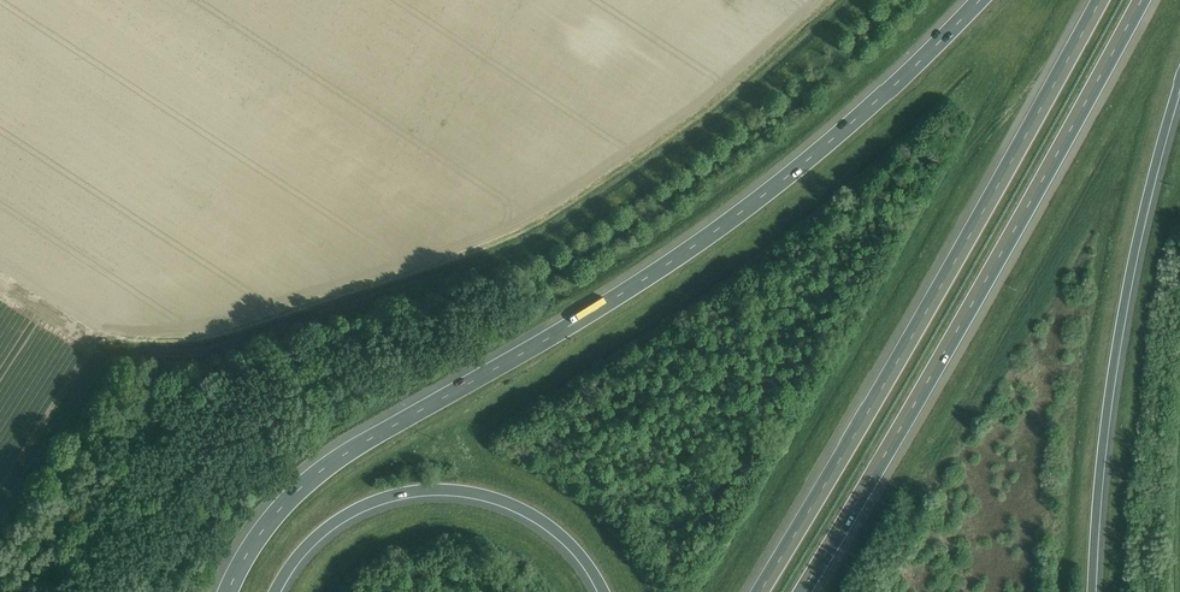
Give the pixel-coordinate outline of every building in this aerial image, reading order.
[(266,535),(257,553),(265,557),(274,539),(266,535)]
